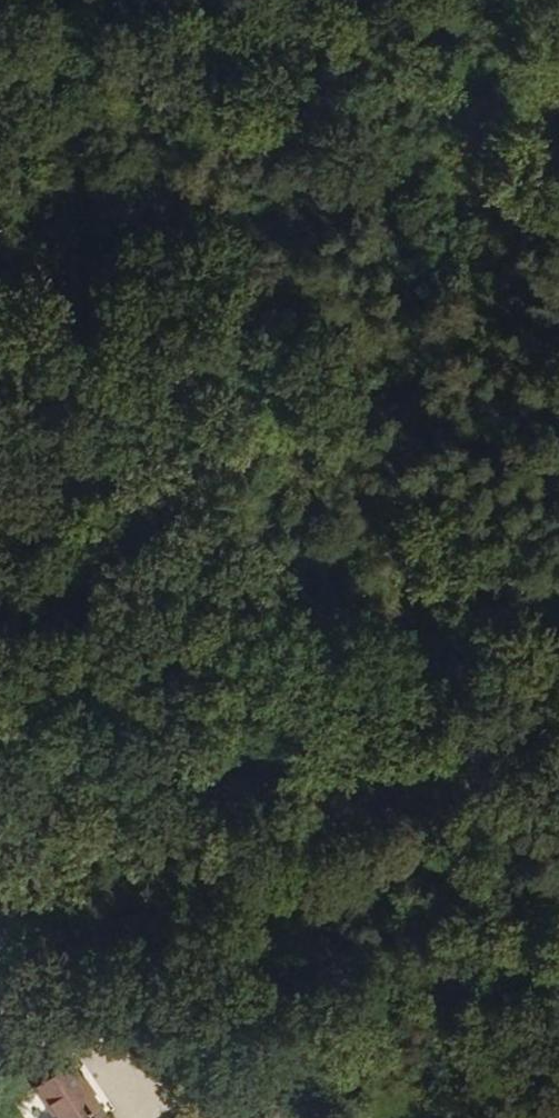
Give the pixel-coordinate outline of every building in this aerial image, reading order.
[(12,820),(0,787),(0,825),(12,820)] [(35,1089),(59,1117),(97,1117),(107,1109),(68,1062),(35,1089)] [(199,1103),(175,1117),(208,1117),(199,1103)]
